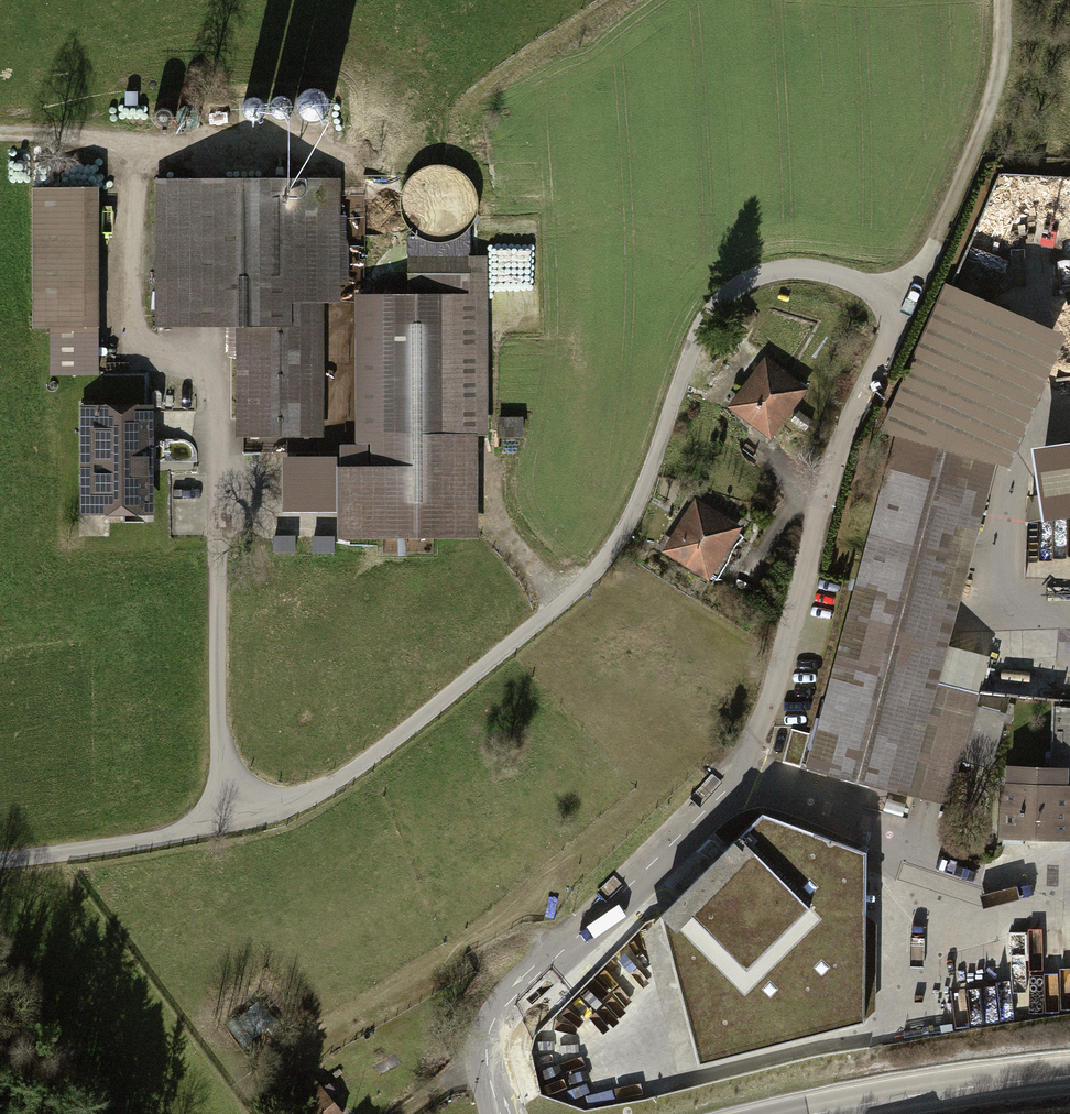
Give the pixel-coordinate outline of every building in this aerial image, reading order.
[(156,182),(155,329),(240,329),(239,455),(315,456),(320,456),(321,306),(338,307),(339,198),(339,183),(156,182)] [(101,191),(32,191),(32,331),(101,331),(101,191)] [(354,300),(357,472),(337,473),(337,502),(338,542),(479,539),(477,438),(490,437),(487,282),(502,281),(501,239),(481,240),(481,262),(467,262),(467,248),(447,248),(429,249),(405,249),(406,298),(354,300)] [(943,684),(997,466),(1006,468),(1064,341),(952,288),(944,286),(879,430),(896,439),(855,584),(815,735),(793,729),(784,764),(805,769),(953,808),(966,759),(996,766),(1012,702),(943,684)] [(815,393),(769,358),(727,414),(773,449),(815,393)] [(83,408),(83,519),(149,519),(148,408),(83,408)] [(1031,452),(1042,524),(1069,520),(1069,446),(1031,452)] [(750,528),(699,498),(667,552),(719,581),(750,528)] [(1002,772),(1002,845),(1069,844),(1069,710),(1051,710),(1051,754),(1045,754),(1045,771),(1002,772)] [(667,908),(640,934),(677,1071),(859,1019),(865,854),(788,827),(760,817),(721,855),(667,908)] [(239,1017),(229,1024),(245,1049),(255,1042),(239,1017)] [(274,1112),(276,1113),(341,1113),(316,1081),(274,1112)]
